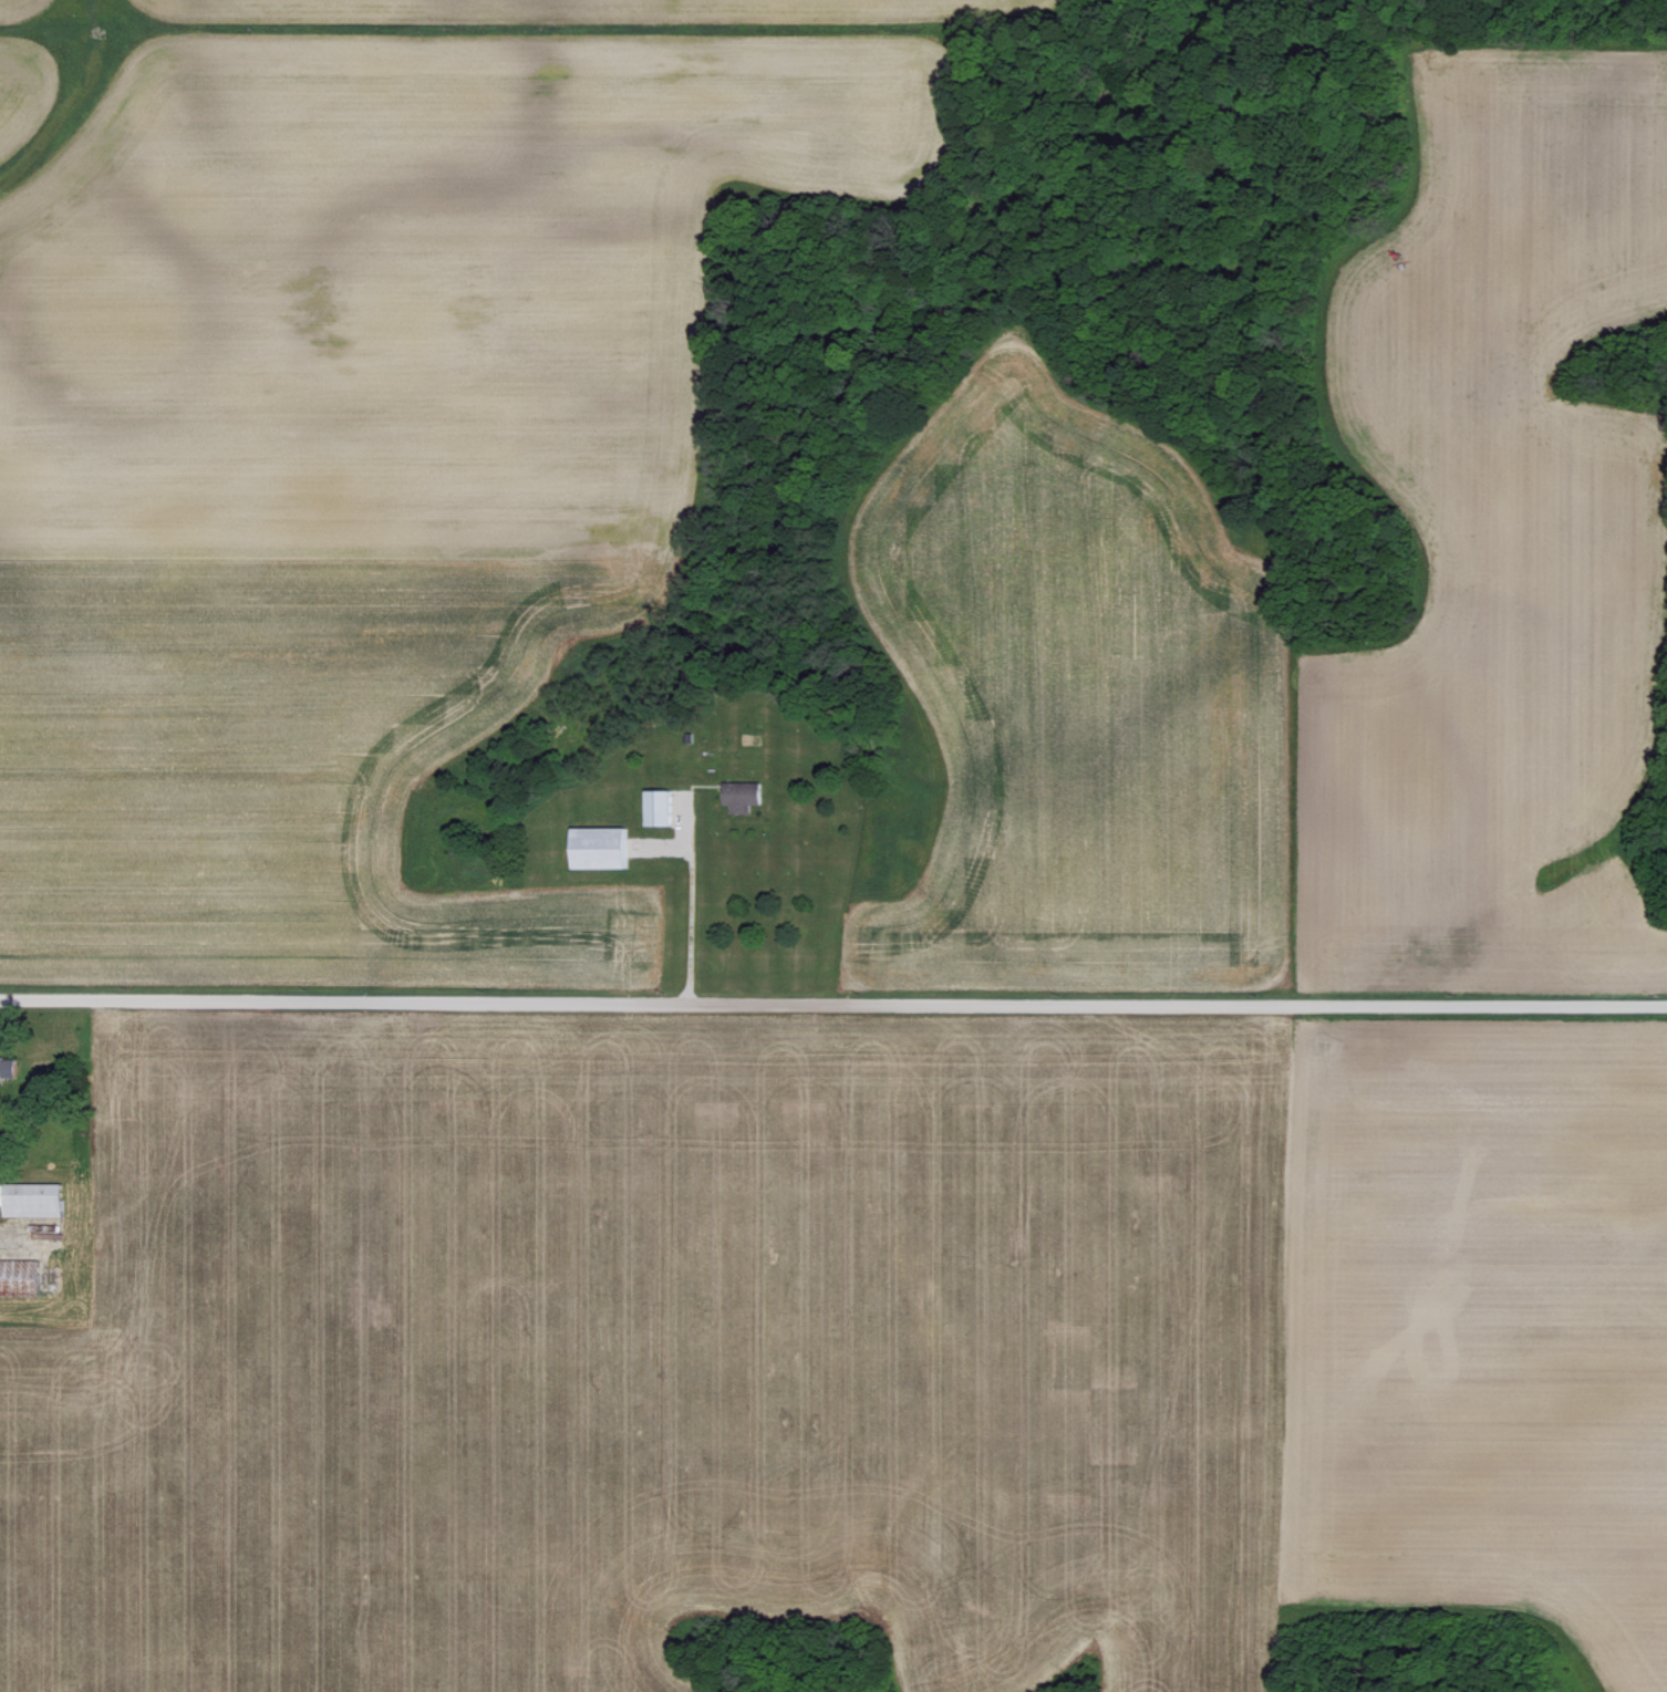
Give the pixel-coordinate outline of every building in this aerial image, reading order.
[(761,781),(724,781),(723,804),(731,805),(731,812),(749,812),(749,804),(761,804),(761,781)] [(648,825),(672,825),(671,788),(647,789),(648,825)] [(628,868),(627,826),(573,827),(574,868),(628,868)] [(16,1079),(15,1055),(0,1056),(0,1079),(16,1079)] [(3,1205),(3,1216),(62,1217),(63,1183),(0,1183),(0,1205),(3,1205)] [(39,1296),(38,1259),(0,1260),(0,1297),(39,1296)]
